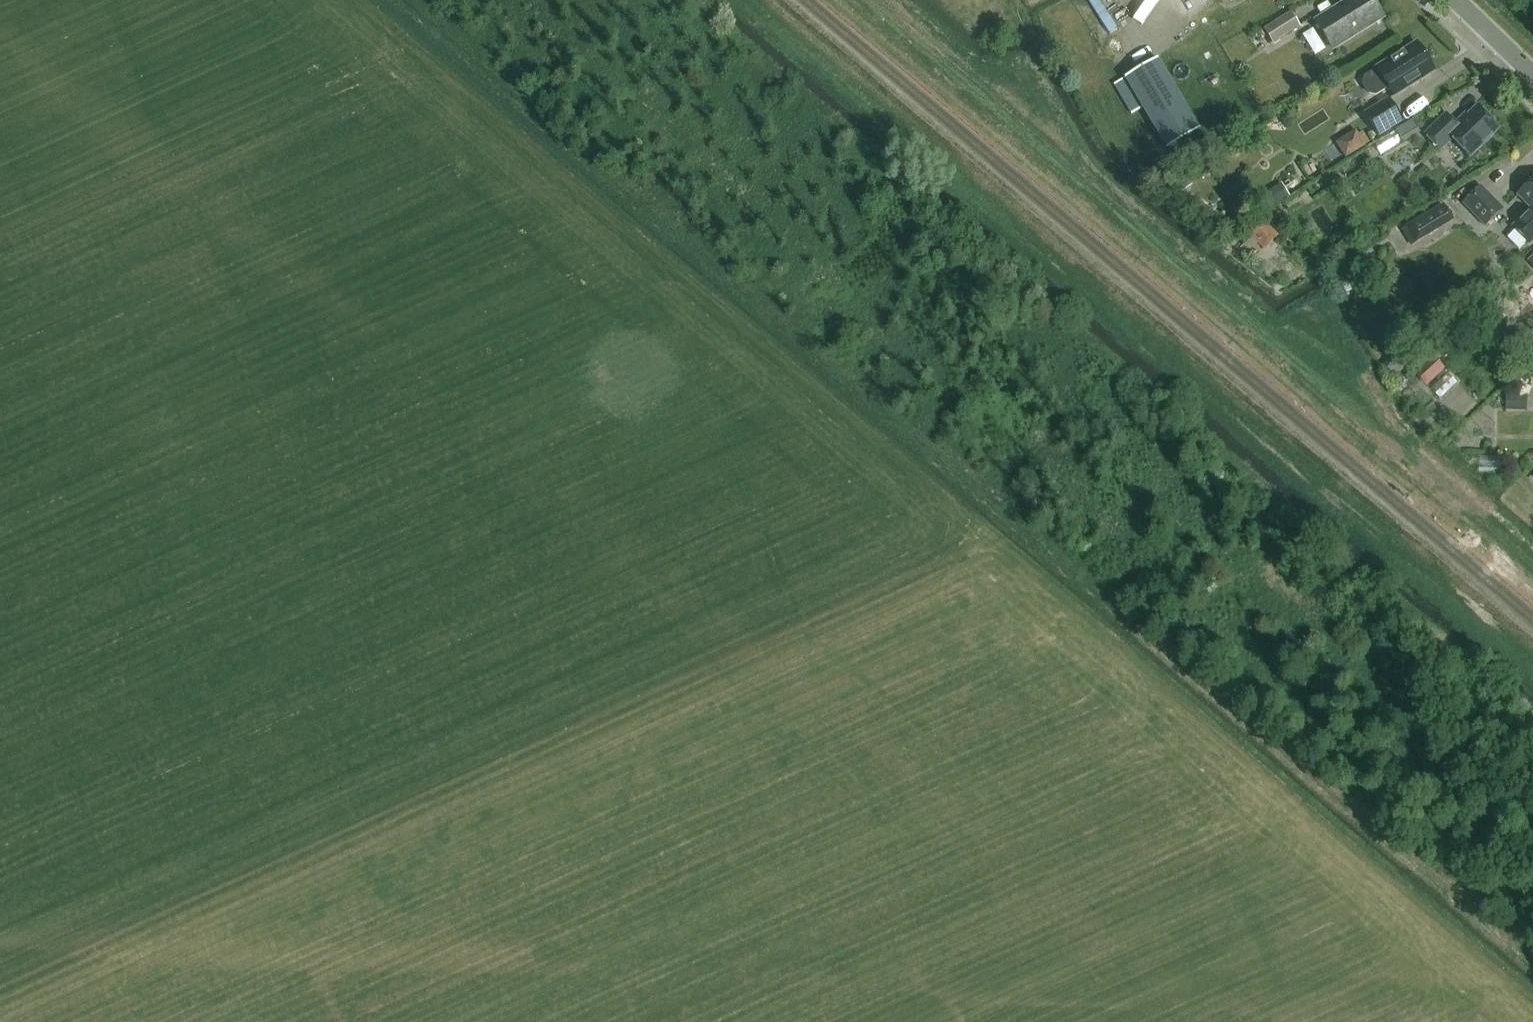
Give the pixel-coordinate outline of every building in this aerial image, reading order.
[(1383,17),(1372,0),(1349,0),(1315,21),(1333,49),(1383,17)] [(1291,13),(1263,30),(1272,45),(1300,28),(1291,13)] [(1394,96),(1434,71),(1416,43),(1376,68),(1377,69),(1364,77),(1362,85),(1368,95),(1376,96),(1389,88),(1394,96)] [(1199,130),(1158,60),(1115,85),(1133,116),(1143,111),(1166,150),(1199,130)] [(1378,136),(1402,121),(1388,99),(1364,114),(1378,136)] [(1499,129),(1477,106),(1460,122),(1458,120),(1455,123),(1446,114),(1424,135),(1440,151),(1451,139),(1469,158),(1499,129)] [(1403,144),(1422,132),(1414,119),(1395,132),(1403,144)] [(1187,177),(1177,184),(1182,192),(1192,184),(1187,177)] [(1506,238),(1518,250),(1526,242),(1527,244),(1532,238),(1532,179),(1519,192),(1531,204),(1509,225),(1514,230),(1506,238)] [(1282,184),(1271,190),(1279,203),(1290,197),(1282,184)] [(1485,226),(1502,209),(1480,186),(1463,203),(1485,226)] [(1422,219),(1406,228),(1415,242),(1430,232),(1422,219)] [(1264,221),(1250,237),(1265,250),(1279,235),(1264,221)] [(1395,349),(1384,366),(1394,373),(1405,355),(1395,349)] [(1434,357),(1415,373),(1422,382),(1426,386),(1445,369),(1434,357)] [(1412,370),(1406,376),(1416,387),(1422,382),(1415,373),(1412,370)] [(1526,394),(1505,394),(1505,411),(1526,411),(1526,394)] [(1479,457),(1479,468),(1499,469),(1500,458),(1479,457)]
